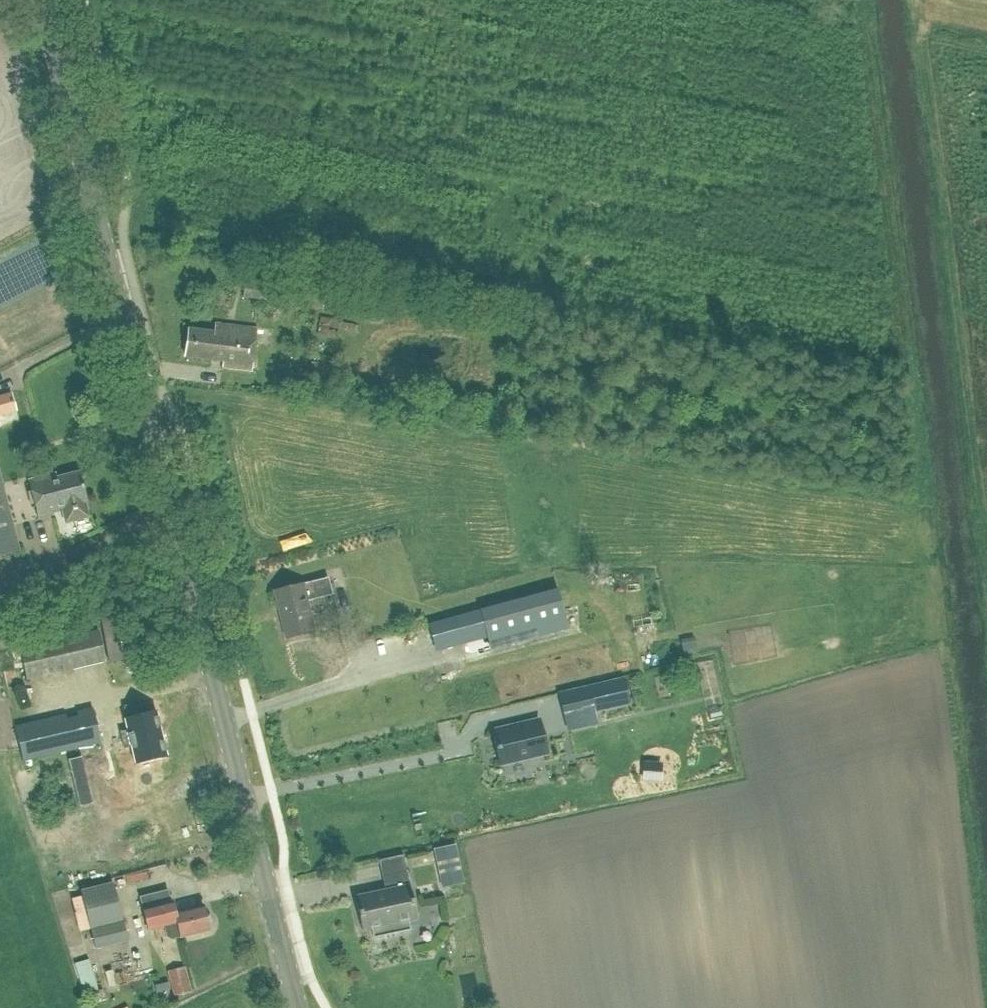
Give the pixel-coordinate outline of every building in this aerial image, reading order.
[(245,277),(242,298),(322,309),(324,287),(245,277)] [(220,368),(252,372),(257,329),(214,323),(213,332),(188,329),(184,357),(221,362),(220,368)] [(0,396),(0,416),(15,412),(10,394),(0,396)] [(51,510),(61,508),(65,523),(89,517),(85,502),(86,501),(78,470),(49,478),(49,475),(27,481),(37,519),(52,515),(51,510)] [(19,552),(0,481),(0,556),(19,552)] [(315,631),(307,600),(331,595),(327,578),(303,584),(303,583),(272,591),(284,639),(315,631)] [(557,589),(481,610),(492,649),(567,628),(557,589)] [(472,616),(431,624),(434,638),(475,630),(472,616)] [(62,672),(105,662),(97,629),(47,640),(45,632),(17,638),(26,681),(40,677),(39,671),(61,666),(62,672)] [(584,688),(589,712),(602,709),(597,685),(584,688)] [(92,709),(76,713),(77,716),(66,718),(65,715),(15,727),(23,760),(100,742),(92,709)] [(166,757),(155,711),(124,718),(127,730),(120,732),(123,748),(131,746),(135,765),(166,757)] [(592,724),(589,712),(566,717),(569,729),(592,724)] [(483,717),(469,721),(473,736),(488,732),(483,717)] [(539,721),(491,732),(499,763),(546,752),(539,721)] [(463,893),(458,867),(454,845),(435,849),(440,871),(444,897),(463,893)] [(410,886),(406,870),(403,856),(379,861),(382,875),(385,890),(374,893),(374,894),(355,898),(362,929),(372,927),(374,937),(410,929),(408,919),(417,917),(410,886)] [(89,930),(91,929),(122,922),(112,884),(80,892),(89,930)] [(152,908),(149,894),(140,896),(149,932),(163,928),(166,937),(170,939),(180,937),(180,938),(209,930),(203,906),(176,913),(172,902),(152,908)] [(126,942),(122,922),(91,929),(96,950),(126,942)] [(91,959),(78,963),(88,991),(100,987),(91,959)] [(173,996),(191,991),(184,966),(167,971),(173,996)] [(470,1001),(484,998),(482,984),(468,986),(470,1001)]
